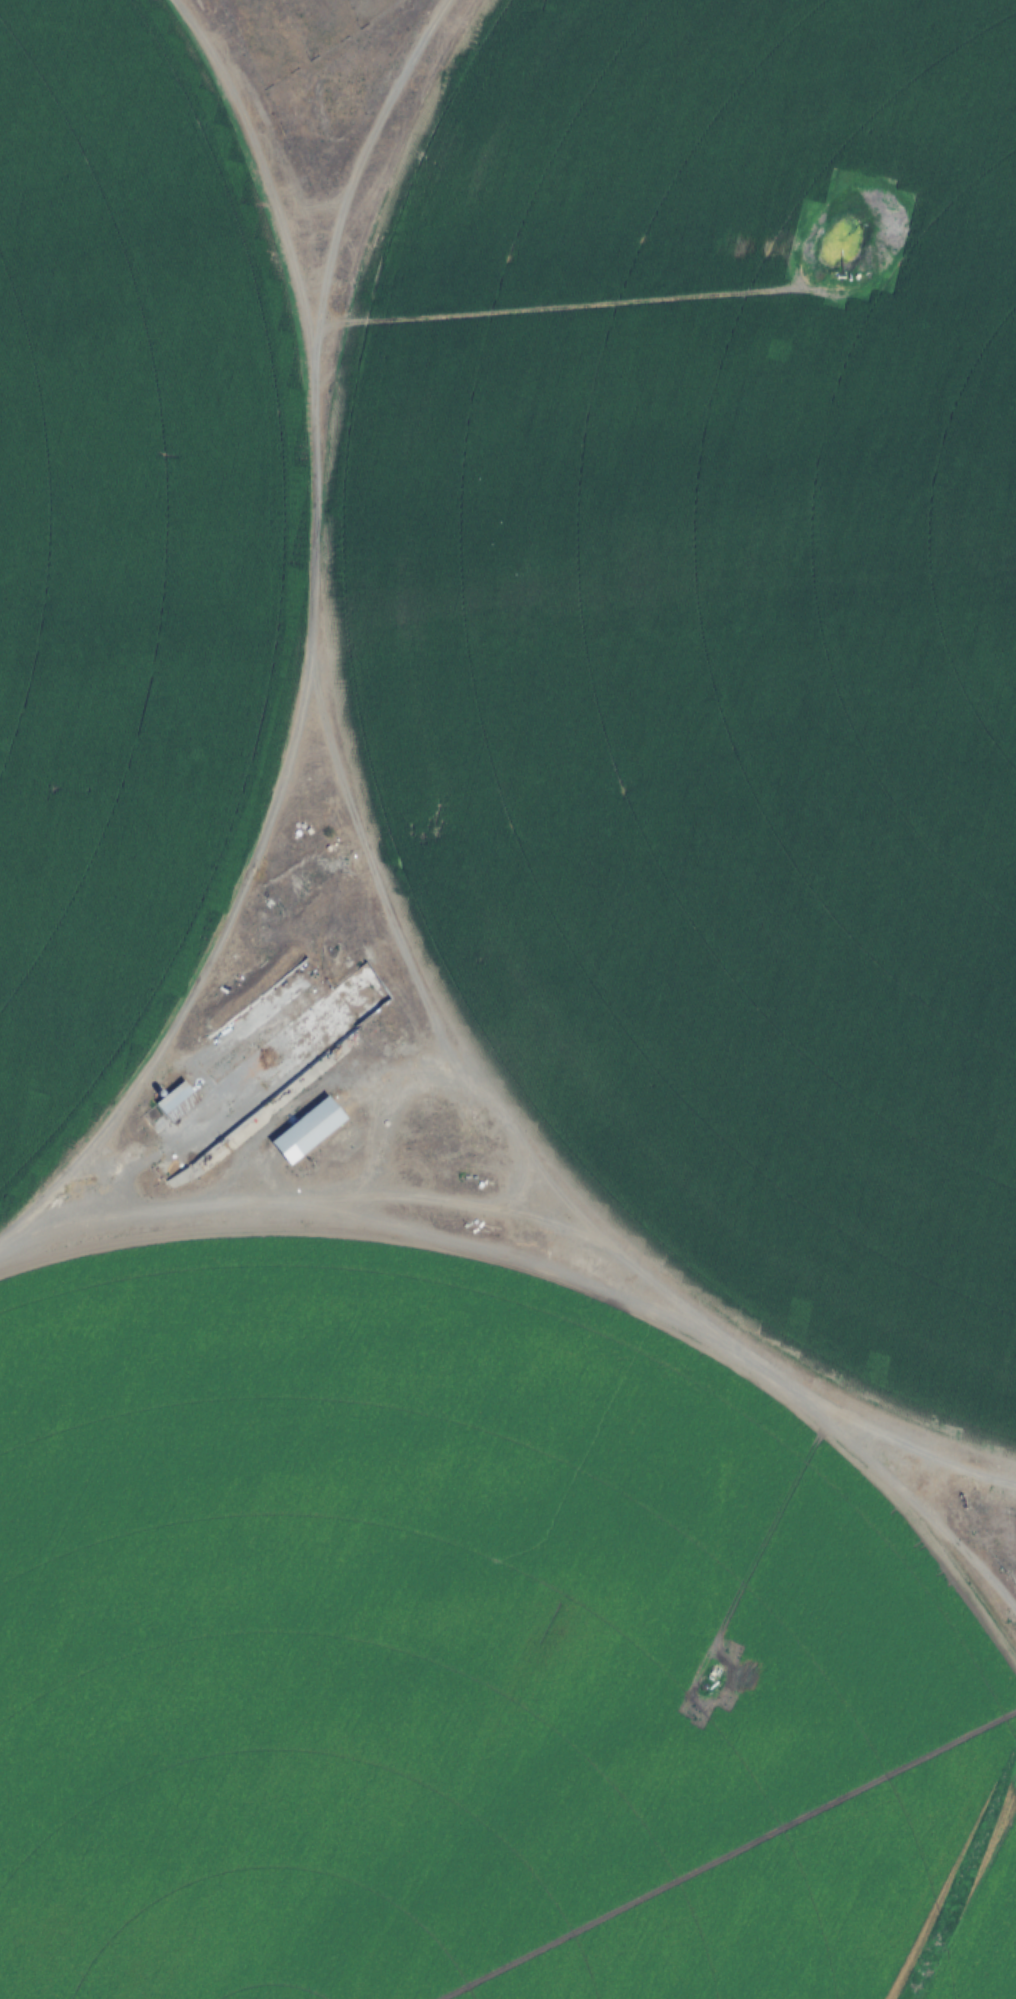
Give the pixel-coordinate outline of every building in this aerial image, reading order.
[(150,1103),(167,1125),(198,1100),(181,1078),(150,1103)] [(347,1118),(327,1095),(270,1143),(290,1166),(347,1118)]
